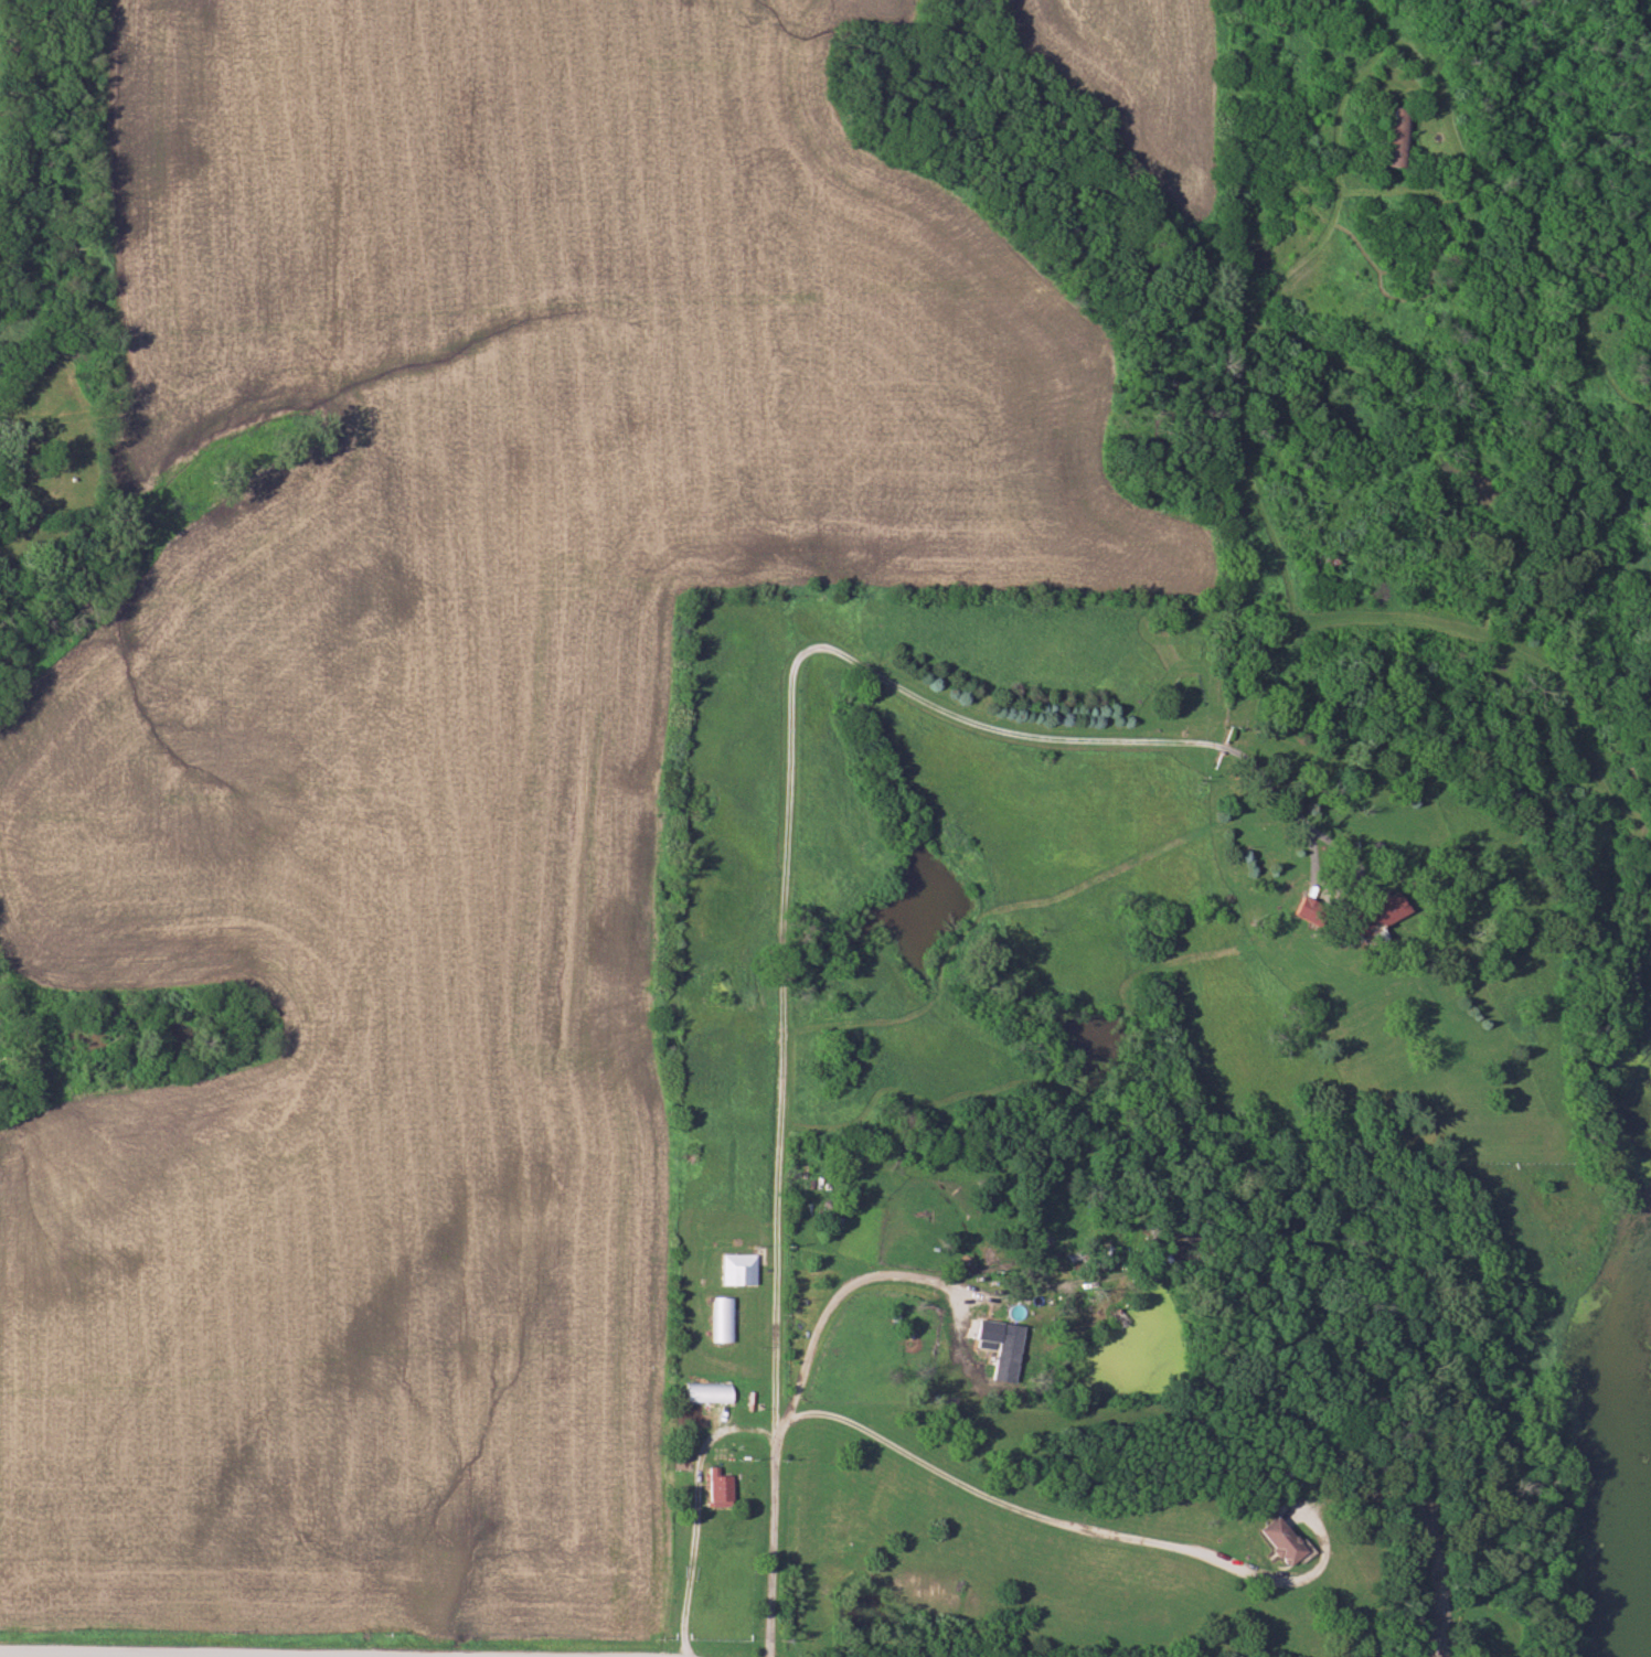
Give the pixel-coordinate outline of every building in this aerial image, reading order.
[(1405,169),(1409,109),(1379,107),(1373,179),(1388,180),(1389,168),(1405,169)] [(1341,919),(1353,944),(1362,940),(1365,946),(1381,939),(1376,927),(1403,914),(1393,893),(1341,919)] [(715,1286),(751,1286),(751,1255),(715,1255),(715,1286)] [(727,1343),(727,1297),(708,1297),(708,1343),(727,1343)] [(726,1402),(726,1383),(678,1383),(678,1402),(726,1402)] [(722,1475),(710,1475),(710,1467),(700,1467),(700,1507),(722,1507),(722,1475)] [(1279,1566),(1297,1552),(1269,1515),(1250,1530),(1279,1566)]
